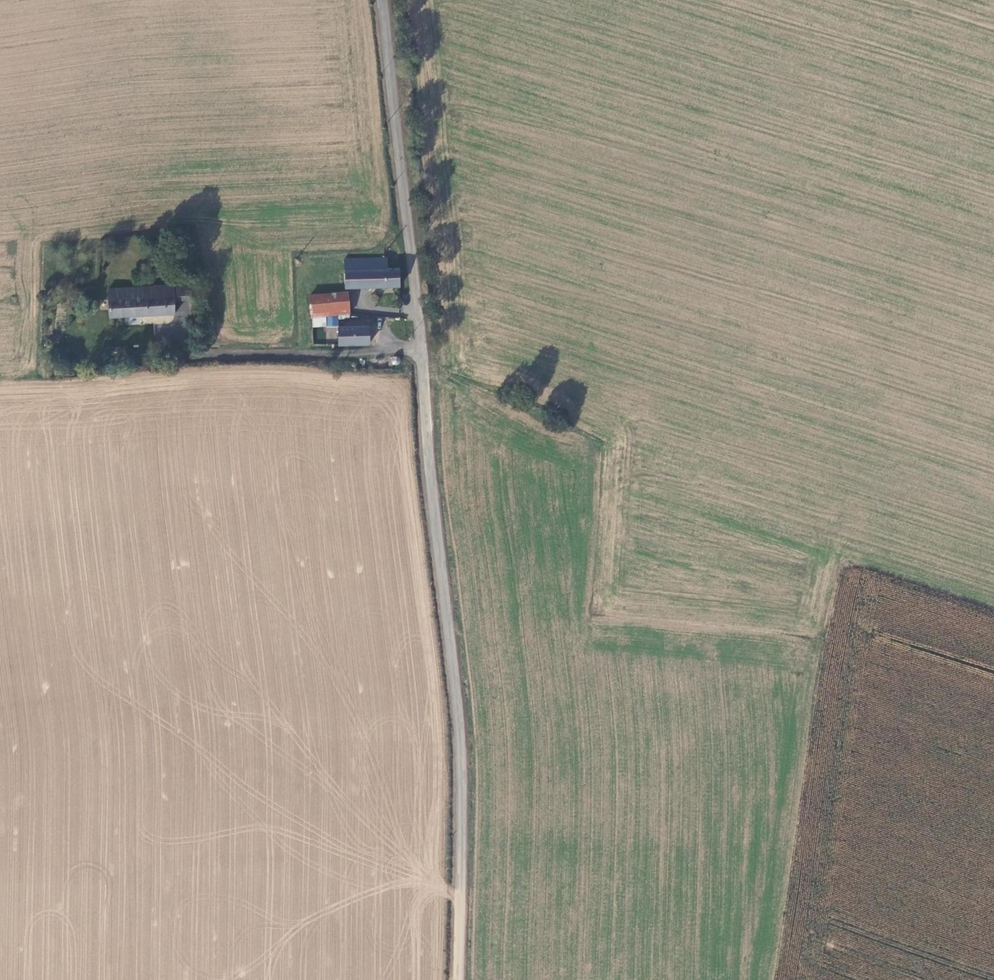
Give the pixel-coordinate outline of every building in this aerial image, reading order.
[(335,282),(391,282),(391,262),(379,263),(379,253),(334,252),(335,282)] [(147,297),(161,297),(160,287),(146,289),(147,297)] [(146,289),(97,292),(98,320),(162,315),(161,297),(147,297),(146,289)] [(303,314),(339,311),(338,289),(301,291),(303,314)] [(359,323),(331,324),(332,342),(346,341),(360,340),(359,323)] [(332,342),(331,324),(321,325),(322,342),(332,342)] [(109,350),(99,351),(100,358),(110,358),(109,350)]
